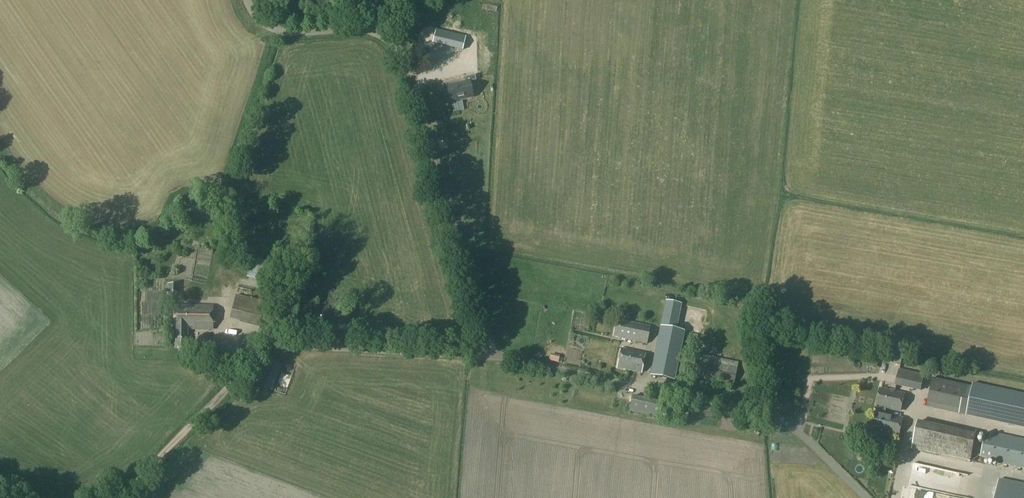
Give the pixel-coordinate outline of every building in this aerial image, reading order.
[(415,44),(417,52),(439,45),(440,48),(448,46),(447,42),(443,44),(440,36),(415,44)] [(444,65),(445,73),(457,71),(456,64),(444,65)] [(447,86),(450,102),(473,97),(469,82),(476,80),(475,75),(464,78),(465,82),(447,86)] [(224,281),(224,293),(234,292),(233,280),(224,281)] [(288,281),(281,280),(279,289),(286,291),(288,281)] [(178,301),(178,284),(168,284),(168,301),(178,301)] [(230,320),(265,329),(271,304),(236,295),(230,320)] [(676,330),(681,305),(681,304),(665,301),(660,326),(676,330)] [(213,306),(175,306),(174,348),(188,348),(188,329),(212,329),(213,306)] [(647,344),(651,327),(617,320),(613,337),(647,344)] [(676,330),(660,326),(650,375),(675,380),(684,331),(676,330)] [(234,358),(205,340),(195,355),(225,374),(234,358)] [(645,353),(622,348),(618,368),(641,373),(645,353)] [(273,391),(282,365),(272,361),(274,357),(263,353),(259,364),(258,364),(251,383),(273,391)] [(551,354),(549,361),(558,363),(560,356),(551,354)] [(888,371),(892,357),(886,356),(883,370),(888,371)] [(893,364),(900,366),(902,358),(894,356),(894,358),(893,364)] [(737,368),(682,357),(678,374),(680,375),(681,375),(732,386),(734,386),(737,368)] [(871,358),(869,367),(877,369),(879,360),(871,358)] [(895,385),(920,391),(924,375),(899,370),(895,385)] [(970,387),(933,379),(927,407),(958,413),(958,412),(965,413),(965,410),(969,393),(970,387)] [(564,383),(562,395),(568,396),(570,384),(564,383)] [(966,411),(965,416),(1023,429),(1023,396),(1021,395),(972,384),(970,393),(966,411)] [(877,409),(885,411),(886,407),(901,411),(904,395),(880,389),(876,405),(878,405),(877,409)] [(649,415),(651,406),(630,401),(628,410),(649,415)] [(877,409),(876,412),(875,412),(871,429),(873,430),(872,435),(895,440),(896,435),(899,436),(903,418),(884,414),(885,411),(877,409)] [(976,434),(918,421),(911,450),(970,463),(976,434)] [(986,457),(985,461),(1023,469),(1023,440),(991,433),(990,438),(985,437),(980,456),(986,457)] [(999,479),(995,497),(1023,497),(1023,484),(999,479)]
